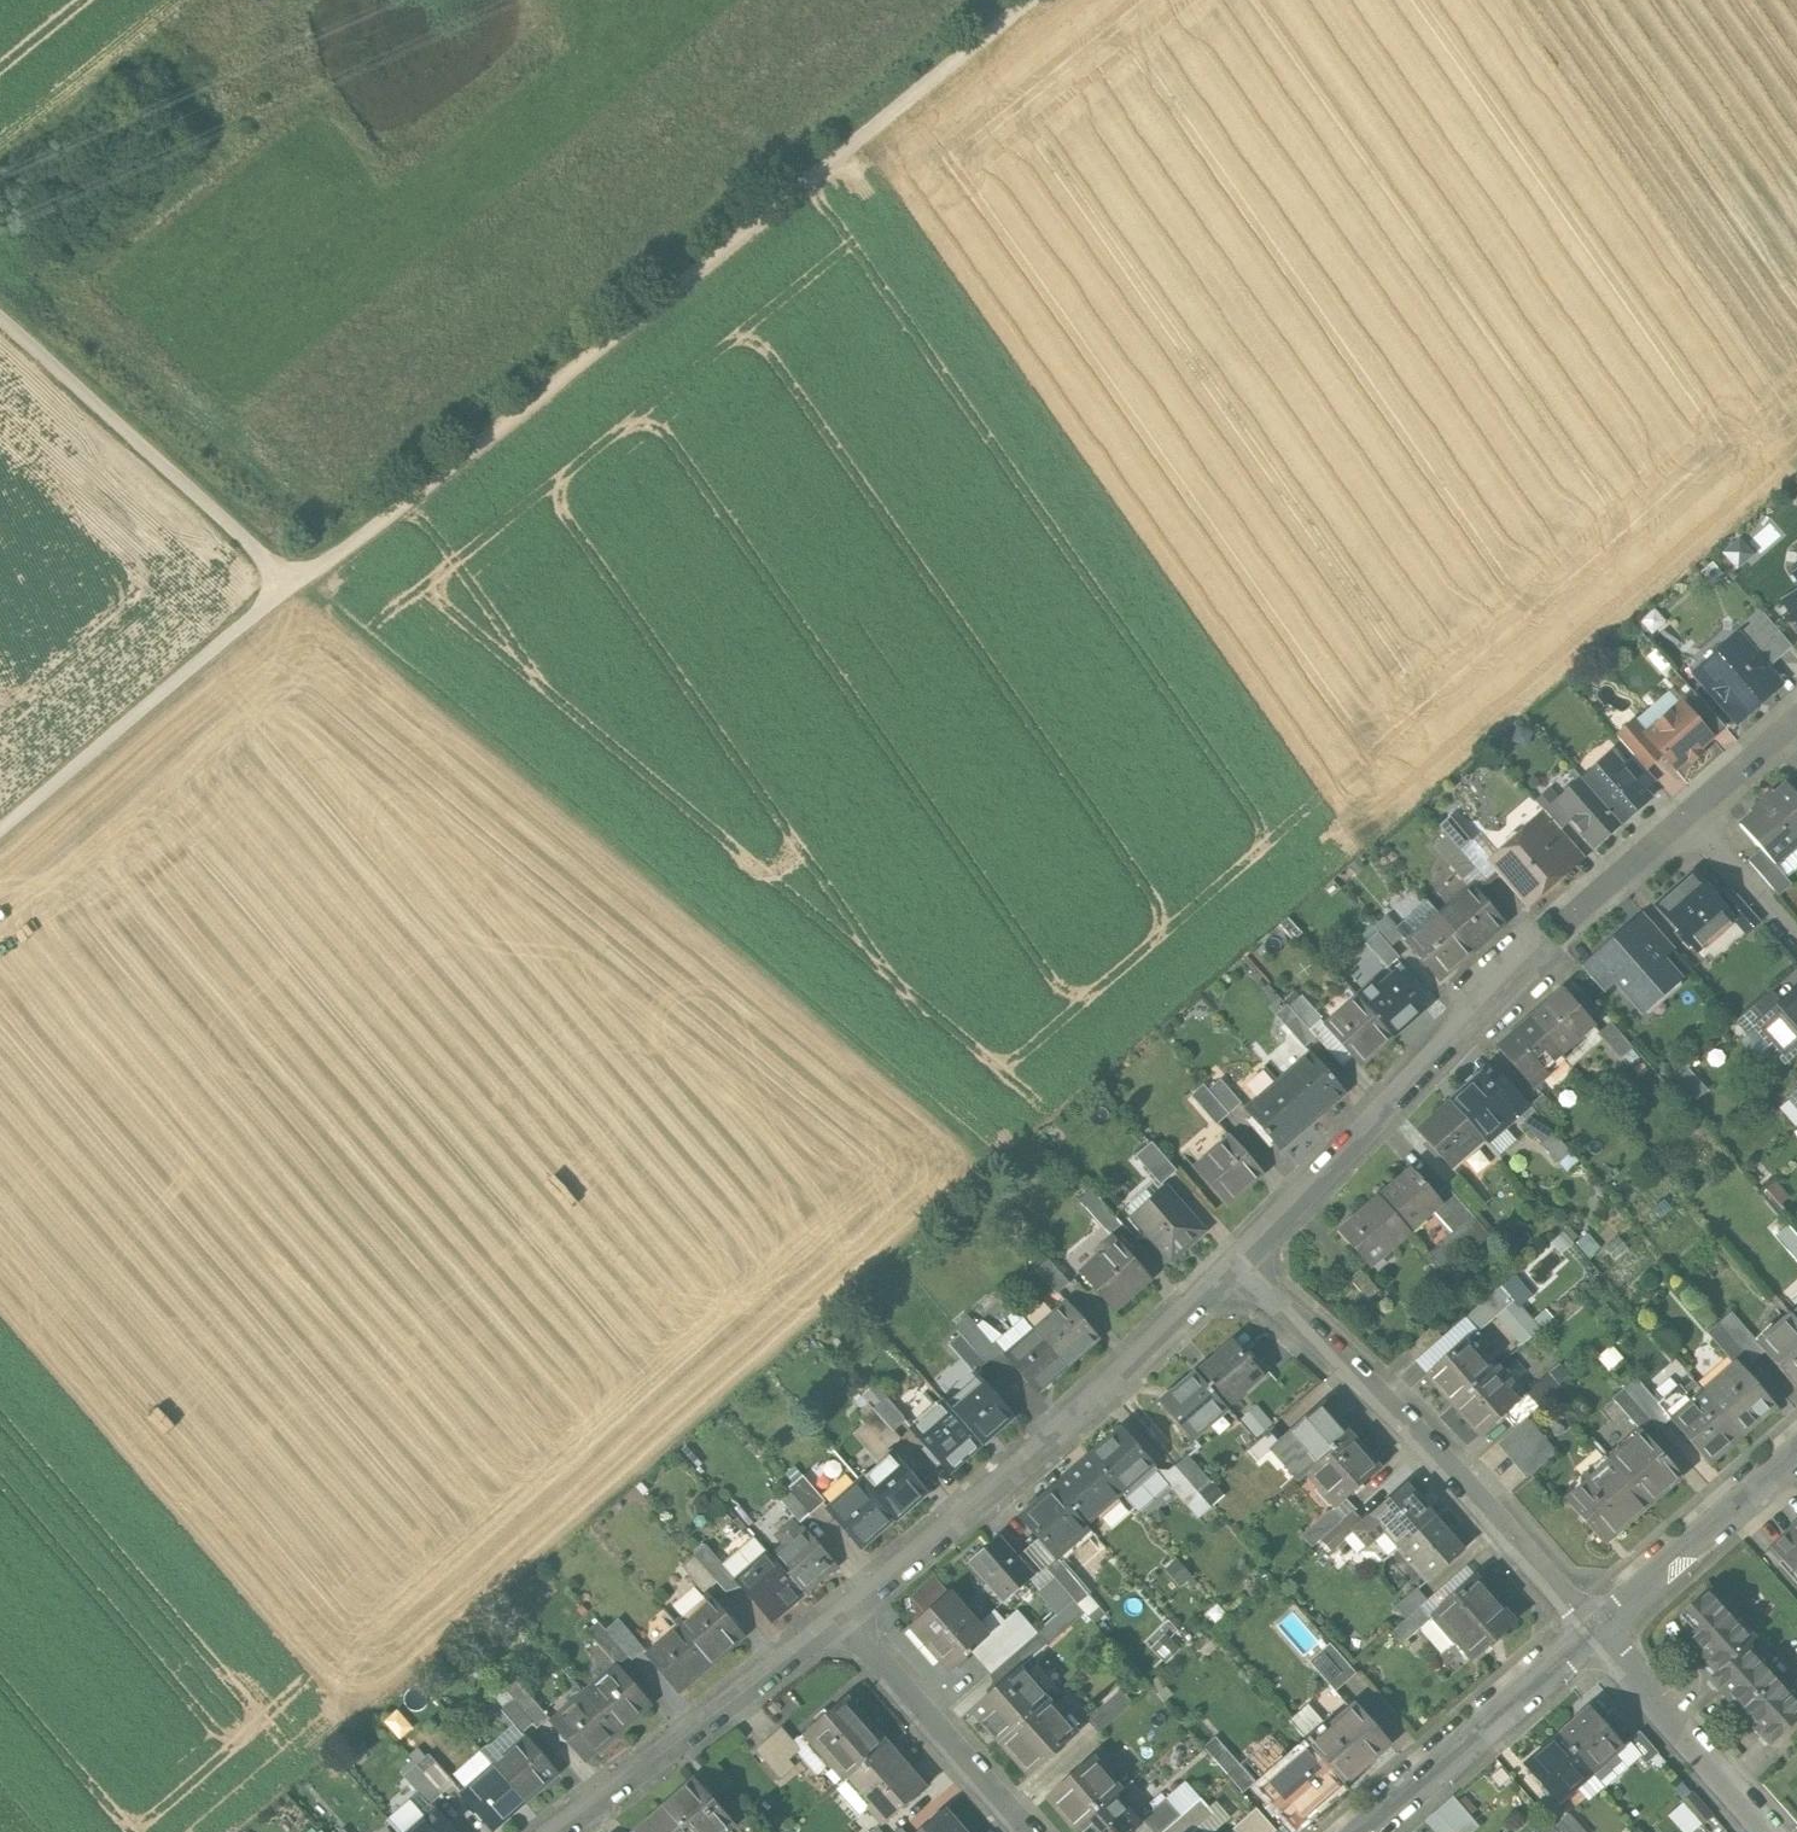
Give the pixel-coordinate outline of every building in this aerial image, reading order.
[(1749,538),(1730,548),(1739,565),(1758,555),(1749,538)] [(1783,602),(1796,623),(1796,593),(1783,602)] [(1764,615),(1737,638),(1766,670),(1792,647),(1764,615)] [(1766,670),(1737,638),(1697,673),(1739,721),(1779,685),(1766,670)] [(1711,738),(1681,703),(1646,734),(1662,754),(1676,769),(1688,759),(1691,762),(1701,753),(1698,750),(1711,738)] [(1646,734),(1634,722),(1617,737),(1636,758),(1645,769),(1662,754),(1646,734)] [(1645,769),(1636,758),(1624,769),(1643,791),(1655,780),(1645,769)] [(1624,769),(1616,760),(1614,761),(1615,761),(1602,772),(1595,772),(1594,770),(1582,781),(1620,824),(1650,798),(1624,769)] [(1620,824),(1582,781),(1558,802),(1557,803),(1571,819),(1595,846),(1620,824)] [(1787,784),(1775,795),(1773,793),(1762,803),(1796,843),(1796,796),(1787,784)] [(1549,792),(1537,803),(1550,817),(1560,828),(1571,819),(1557,803),(1558,802),(1549,792)] [(1762,803),(1751,813),(1752,814),(1740,825),(1762,851),(1775,865),(1796,846),(1796,843),(1762,803)] [(1560,828),(1550,817),(1538,827),(1567,860),(1568,859),(1578,850),(1560,828)] [(1567,860),(1538,827),(1526,838),(1522,834),(1513,833),(1506,839),(1506,848),(1509,852),(1493,866),(1524,901),(1541,887),(1544,891),(1573,865),(1568,859),(1567,860)] [(1447,835),(1434,846),(1463,879),(1475,868),(1447,835)] [(1775,865),(1762,851),(1749,862),(1774,890),(1787,879),(1775,865)] [(1475,868),(1463,879),(1472,890),(1474,888),(1479,894),(1490,884),(1475,868)] [(1693,875),(1685,882),(1684,881),(1671,892),(1672,893),(1659,904),(1657,905),(1697,950),(1733,919),(1733,918),(1717,900),(1694,873),(1692,874),(1693,875)] [(1472,890),(1442,917),(1472,952),(1504,923),(1479,894),(1474,888),(1472,890)] [(1760,921),(1731,888),(1717,900),(1733,918),(1733,919),(1746,933),(1760,921)] [(1674,947),(1645,915),(1633,926),(1661,958),(1662,958),(1674,947)] [(1404,937),(1387,917),(1374,928),(1379,933),(1391,947),(1404,937)] [(1442,917),(1409,945),(1440,980),(1472,952),(1442,917)] [(1681,980),(1662,958),(1661,958),(1633,926),(1625,933),(1624,935),(1626,937),(1616,945),(1615,944),(1612,943),(1596,958),(1615,980),(1638,1007),(1652,994),(1658,1000),(1681,980)] [(1391,947),(1379,933),(1366,944),(1385,966),(1398,955),(1391,947)] [(1397,976),(1382,989),(1377,983),(1359,998),(1361,1000),(1393,1036),(1425,1008),(1397,976)] [(1755,1027),(1756,1028),(1786,1061),(1796,1051),(1796,990),(1781,1005),(1755,1027)] [(1562,991),(1531,1019),(1560,1052),(1592,1025),(1562,991)] [(1769,992),(1737,1020),(1749,1034),(1756,1028),(1755,1027),(1781,1005),(1769,992)] [(1321,1018),(1302,998),(1291,1008),(1296,1014),(1309,1029),(1321,1018)] [(1361,1000),(1345,1014),(1343,1012),(1326,1027),(1360,1065),(1393,1036),(1361,1000)] [(1309,1029),(1296,1014),(1284,1025),(1305,1048),(1317,1038),(1309,1029)] [(1560,1052),(1531,1019),(1498,1047),(1532,1086),(1545,1074),(1541,1069),(1560,1052)] [(1633,1047),(1610,1022),(1598,1032),(1621,1058),(1633,1047)] [(1313,1054),(1280,1083),(1313,1121),(1346,1092),(1313,1054)] [(1483,1075),(1451,1103),(1481,1137),(1497,1123),(1501,1128),(1517,1114),(1507,1102),(1508,1102),(1492,1084),(1491,1085),(1483,1075)] [(1242,1104),(1221,1080),(1209,1091),(1230,1114),(1242,1104)] [(1280,1083),(1248,1110),(1281,1148),(1313,1121),(1280,1083)] [(1209,1091),(1205,1085),(1192,1096),(1217,1125),(1230,1114),(1209,1091)] [(1789,1097),(1796,1106),(1796,1090),(1789,1097)] [(1559,1117),(1541,1097),(1530,1106),(1535,1111),(1548,1126),(1559,1117)] [(1450,1102),(1417,1131),(1449,1167),(1482,1139),(1481,1137),(1451,1103),(1450,1102)] [(1535,1111),(1523,1122),(1541,1143),(1553,1132),(1548,1126),(1535,1111)] [(1265,1174),(1233,1138),(1196,1169),(1228,1206),(1265,1174)] [(1153,1144),(1138,1156),(1163,1185),(1178,1172),(1153,1144)] [(1412,1170),(1380,1197),(1405,1227),(1437,1199),(1412,1170)] [(1484,1206),(1459,1176),(1447,1186),(1473,1216),(1484,1206)] [(1115,1232),(1126,1222),(1097,1189),(1085,1199),(1115,1232)] [(1171,1192),(1139,1220),(1173,1260),(1206,1232),(1171,1192)] [(1380,1197),(1340,1231),(1365,1261),(1386,1243),(1391,1248),(1410,1232),(1405,1227),(1380,1197)] [(1115,1235),(1098,1251),(1102,1256),(1083,1273),(1116,1311),(1153,1279),(1115,1235)] [(1072,1285),(1051,1261),(1038,1271),(1059,1295),(1072,1285)] [(1378,1291),(1360,1270),(1349,1279),(1368,1301),(1378,1291)] [(1484,1302),(1464,1319),(1477,1333),(1496,1316),(1484,1302)] [(1070,1304),(1037,1332),(1038,1333),(1068,1368),(1101,1340),(1070,1304)] [(1790,1316),(1774,1330),(1774,1331),(1758,1346),(1796,1389),(1796,1388),(1796,1323),(1792,1317),(1790,1316)] [(1743,1349),(1720,1323),(1708,1334),(1731,1360),(1743,1349)] [(1000,1352),(978,1327),(965,1338),(987,1363),(1000,1352)] [(1432,1327),(1407,1349),(1417,1360),(1441,1338),(1432,1327)] [(1038,1333),(1010,1358),(1040,1392),(1068,1368),(1038,1333)] [(962,1335),(949,1346),(974,1375),(987,1363),(965,1338),(962,1335)] [(1234,1341),(1197,1374),(1198,1375),(1222,1402),(1259,1370),(1234,1341)] [(1464,1342),(1426,1375),(1453,1406),(1454,1404),(1495,1369),(1495,1368),(1482,1352),(1477,1357),(1464,1342)] [(1736,1364),(1704,1392),(1741,1435),(1772,1407),(1736,1364)] [(1495,1369),(1454,1404),(1479,1434),(1514,1405),(1504,1392),(1511,1386),(1495,1369)] [(1222,1402),(1198,1375),(1174,1395),(1172,1394),(1161,1403),(1190,1438),(1205,1426),(1206,1427),(1227,1409),(1222,1402)] [(1548,1376),(1528,1393),(1540,1406),(1560,1389),(1548,1376)] [(985,1382),(971,1395),(967,1390),(949,1407),(983,1445),(1016,1417),(985,1382)] [(1662,1411),(1640,1386),(1629,1395),(1647,1416),(1651,1420),(1662,1411)] [(1629,1395),(1623,1388),(1610,1400),(1634,1427),(1647,1416),(1629,1395)] [(1741,1435),(1704,1392),(1670,1420),(1708,1464),(1741,1435)] [(906,1420),(888,1400),(876,1411),(880,1416),(893,1431),(906,1420)] [(949,1407),(945,1403),(912,1431),(950,1474),(983,1445),(949,1407)] [(1282,1440),(1271,1450),(1299,1482),(1309,1474),(1351,1437),(1352,1436),(1323,1404),(1282,1440)] [(893,1431),(880,1416),(868,1426),(889,1450),(901,1440),(893,1431)] [(1554,1453),(1525,1420),(1497,1444),(1526,1477),(1554,1453)] [(1158,1470),(1122,1429),(1091,1457),(1123,1494),(1138,1481),(1141,1484),(1158,1470)] [(1272,1429),(1247,1450),(1257,1462),(1271,1450),(1282,1440),(1272,1429)] [(1678,1477),(1640,1433),(1610,1460),(1611,1462),(1648,1504),(1678,1477)] [(1351,1437),(1309,1474),(1337,1507),(1379,1470),(1351,1437)] [(895,1456),(863,1484),(895,1521),(896,1521),(928,1494),(895,1456)] [(1091,1457),(1054,1489),(1055,1490),(1086,1525),(1123,1494),(1091,1457)] [(1611,1462),(1566,1502),(1602,1544),(1648,1504),(1611,1462)] [(1211,1508),(1176,1468),(1163,1479),(1198,1519),(1211,1508)] [(825,1501),(803,1476),(789,1488),(793,1492),(812,1514),(825,1501)] [(863,1484),(830,1512),(863,1549),(895,1521),(863,1484)] [(1364,1522),(1345,1539),(1357,1553),(1366,1546),(1382,1564),(1402,1546),(1434,1518),(1406,1486),(1364,1522)] [(1055,1490),(1040,1503),(1039,1501),(1031,1509),(1032,1510),(1023,1518),(1057,1558),(1089,1529),(1086,1525),(1055,1490)] [(812,1514),(793,1492),(782,1502),(801,1523),(812,1514)] [(1355,1511),(1320,1541),(1331,1552),(1345,1539),(1364,1522),(1355,1511)] [(1434,1518),(1402,1546),(1431,1580),(1463,1551),(1434,1518)] [(837,1565),(806,1529),(802,1532),(794,1523),(779,1536),(787,1545),(773,1557),(804,1592),(837,1565)] [(1770,1548),(1796,1578),(1796,1526),(1770,1548)] [(1006,1540),(998,1547),(994,1542),(970,1563),(1004,1603),(1036,1576),(1006,1540)] [(771,1555),(737,1581),(771,1619),(804,1592),(773,1557),(771,1555)] [(717,1580),(695,1556),(683,1567),(704,1591),(717,1580)] [(1514,1622),(1476,1578),(1434,1615),(1435,1616),(1428,1622),(1420,1629),(1437,1648),(1450,1648),(1456,1643),(1471,1660),(1514,1622)] [(1056,1579),(1039,1593),(1058,1615),(1075,1601),(1056,1579)] [(1755,1638),(1709,1589),(1686,1610),(1702,1626),(1686,1640),(1717,1673),(1748,1644),(1755,1638)] [(1416,1590),(1395,1608),(1406,1620),(1418,1610),(1426,1602),(1416,1590)] [(1039,1593),(1019,1610),(1038,1633),(1058,1615),(1039,1593)] [(967,1614),(950,1594),(912,1626),(951,1670),(966,1657),(967,1658),(972,1654),(971,1653),(974,1650),(983,1642),(962,1618),(967,1614)] [(710,1597),(679,1625),(680,1627),(712,1663),(744,1635),(710,1597)] [(1016,1652),(993,1672),(1002,1682),(1017,1669),(1019,1670),(1085,1612),(1075,1601),(1058,1615),(1038,1633),(1016,1652)] [(1019,1610),(997,1630),(1016,1652),(1038,1633),(1019,1610)] [(1406,1620),(1392,1632),(1402,1644),(1420,1629),(1428,1622),(1418,1610),(1406,1620)] [(645,1649),(620,1620),(608,1632),(625,1652),(632,1660),(645,1649)] [(608,1632),(600,1623),(589,1633),(614,1662),(625,1652),(608,1632)] [(712,1663),(680,1627),(647,1656),(679,1692),(712,1663)] [(1016,1652),(997,1630),(983,1642),(974,1650),(993,1672),(1016,1652)] [(1717,1673),(1709,1680),(1739,1712),(1778,1676),(1748,1644),(1717,1673)] [(1338,1653),(1317,1671),(1335,1691),(1356,1673),(1338,1653)] [(651,1705),(621,1669),(589,1697),(620,1732),(651,1705)] [(1002,1682),(1003,1683),(973,1710),(1001,1742),(1046,1703),(1046,1702),(1019,1670),(1017,1669),(1002,1682)] [(1739,1712),(1769,1745),(1796,1719),(1796,1697),(1778,1676),(1739,1712)] [(1123,1688),(1092,1719),(1104,1731),(1136,1701),(1123,1688)] [(551,1718),(528,1692),(517,1702),(534,1722),(540,1729),(551,1718)] [(589,1697),(556,1725),(588,1762),(620,1733),(620,1732),(589,1697)] [(888,1745),(848,1698),(806,1734),(832,1764),(825,1769),(840,1786),(852,1776),(888,1745)] [(517,1702),(515,1701),(504,1711),(523,1732),(534,1722),(517,1702)] [(1046,1703),(1001,1742),(1029,1774),(1084,1726),(1070,1711),(1060,1719),(1046,1703)] [(1327,1731),(1321,1725),(1304,1739),(1305,1740),(1343,1784),(1389,1744),(1355,1706),(1327,1731)] [(1587,1711),(1558,1736),(1589,1771),(1591,1774),(1620,1748),(1587,1711)] [(1558,1736),(1523,1766),(1556,1804),(1575,1787),(1573,1785),(1589,1771),(1558,1736)] [(529,1738),(496,1767),(527,1801),(560,1773),(529,1738)] [(1305,1740),(1287,1756),(1292,1760),(1259,1789),(1293,1828),(1343,1784),(1305,1740)] [(888,1745),(852,1776),(875,1803),(870,1808),(884,1825),(926,1788),(888,1745)] [(454,1783),(430,1757),(419,1767),(442,1793),(454,1783)] [(1092,1759),(1048,1797),(1077,1830),(1114,1797),(1120,1792),(1092,1759)] [(442,1793),(419,1767),(407,1777),(430,1804),(442,1793)] [(527,1801),(496,1767),(463,1795),(494,1830),(527,1801)] [(697,1780),(665,1808),(686,1831),(722,1831),(732,1823),(734,1821),(720,1805),(697,1780)] [(752,1821),(730,1795),(720,1805),(734,1821),(732,1823),(740,1831),(752,1821)] [(1077,1830),(1079,1831),(1133,1831),(1139,1826),(1114,1797),(1077,1830)] [(1145,1819),(1156,1831),(1163,1831),(1180,1817),(1166,1801),(1145,1819)] [(1281,1828),(1261,1806),(1237,1827),(1241,1831),(1277,1831),(1281,1828)] [(408,1831),(458,1831),(436,1807),(408,1831)] [(664,1807),(635,1831),(686,1831),(665,1808),(664,1807)] [(1438,1809),(1427,1819),(1438,1831),(1452,1831),(1456,1829),(1438,1809)] [(944,1810),(919,1831),(963,1831),(944,1810)] [(1559,1827),(1565,1831),(1593,1831),(1572,1813),(1559,1827)]
